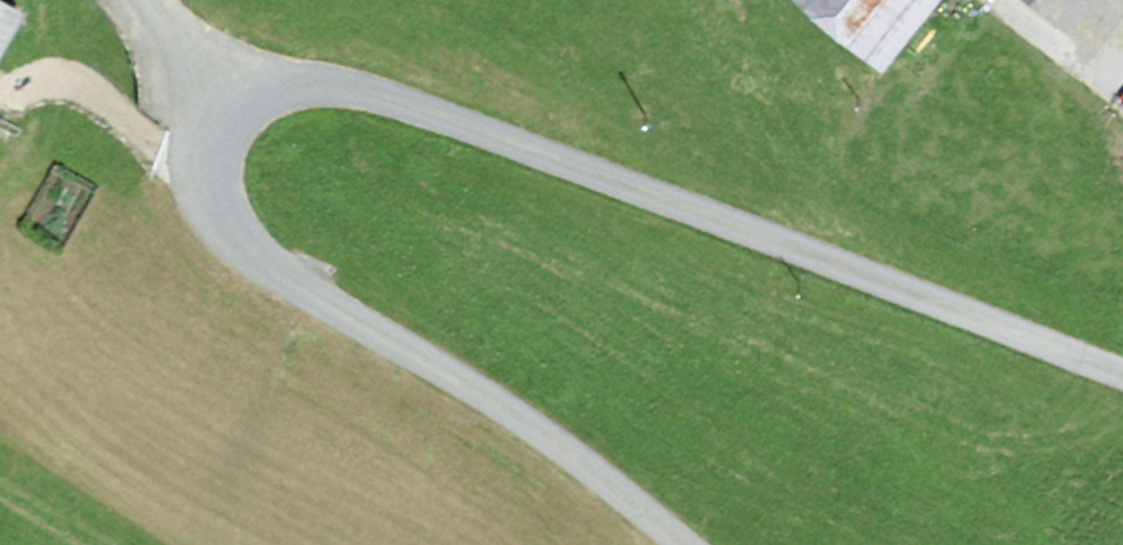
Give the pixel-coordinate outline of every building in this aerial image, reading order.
[(11,3),(5,0),(0,0),(0,22),(11,3)] [(891,46),(928,0),(835,0),(891,46)]
